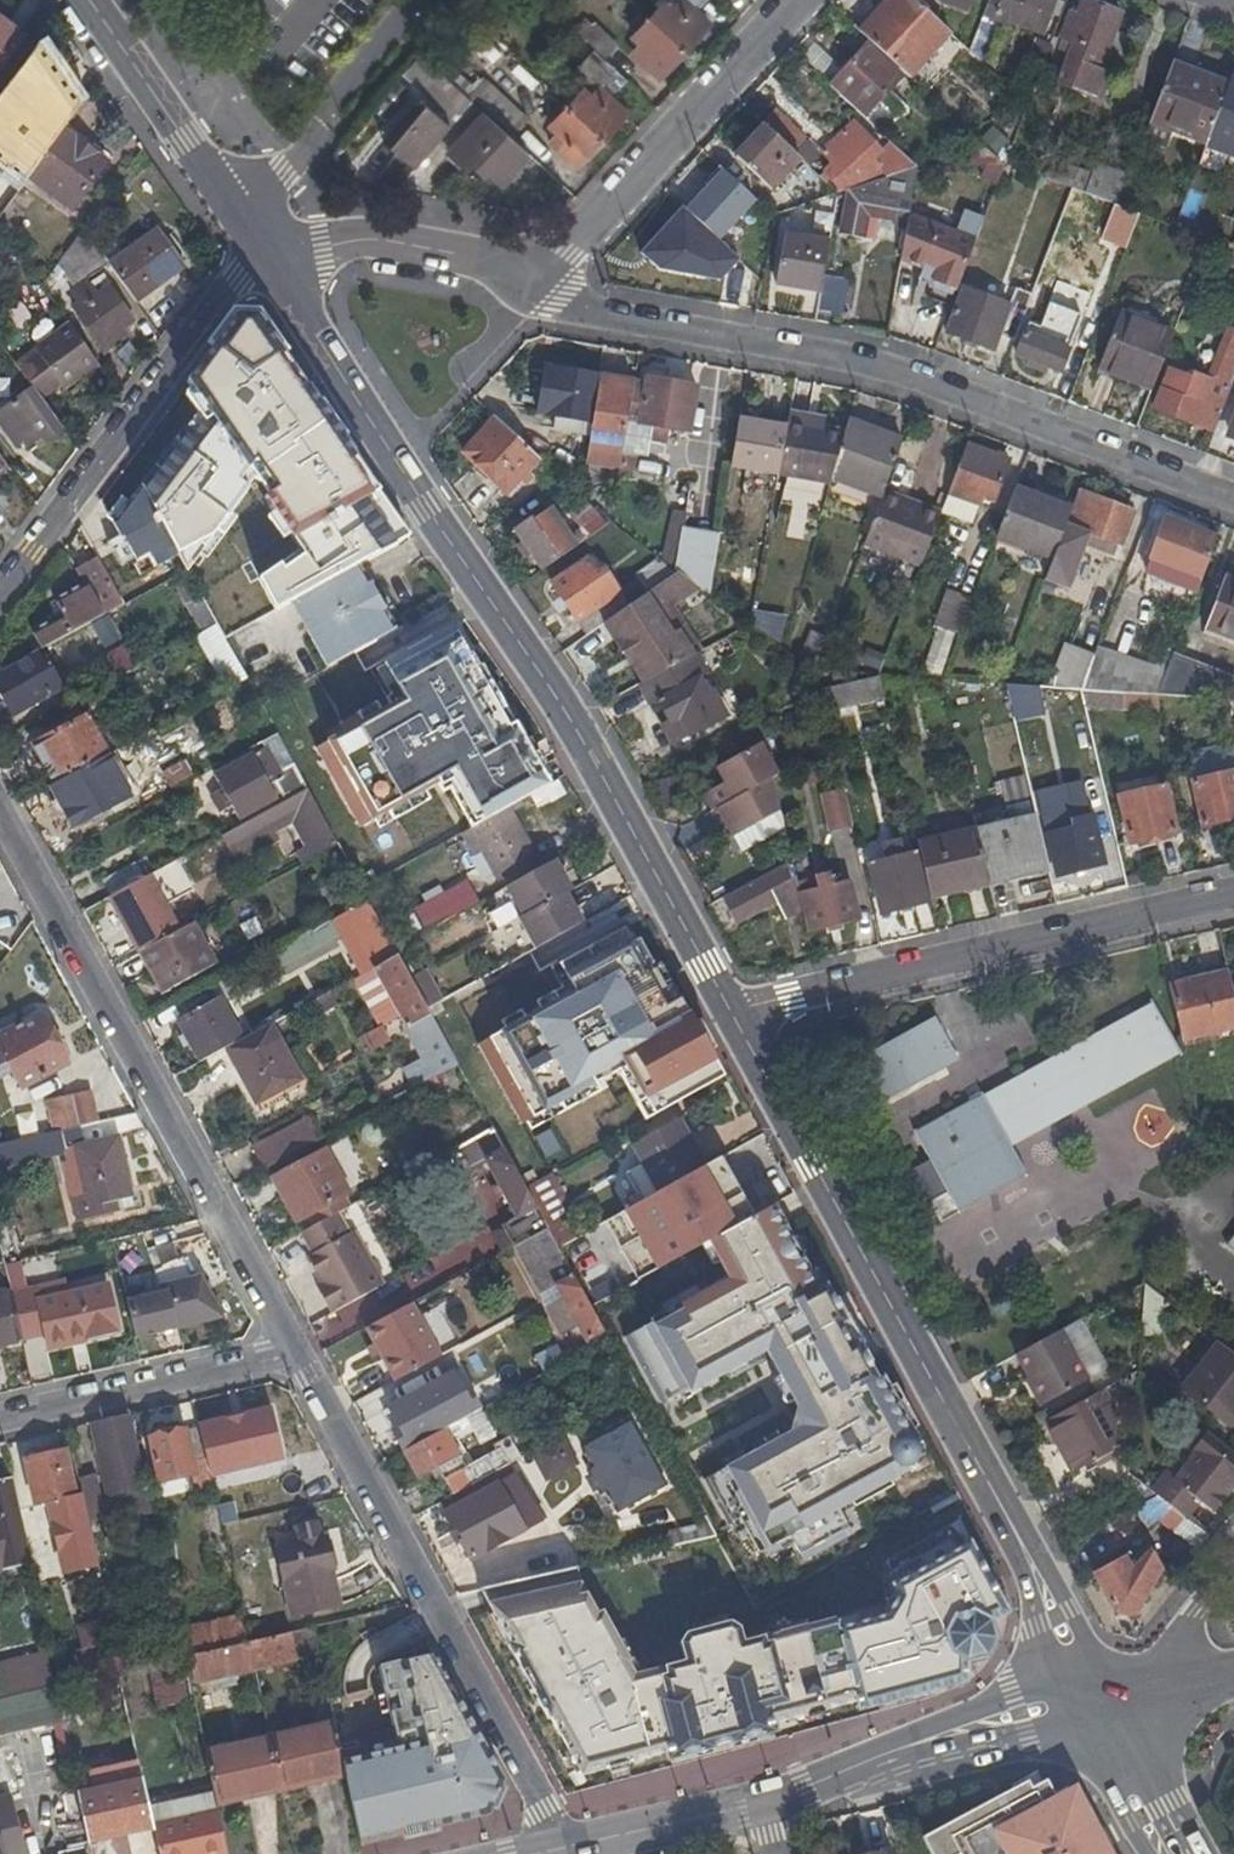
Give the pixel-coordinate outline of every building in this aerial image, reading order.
[(644,19),(681,53),(705,27),(687,11),(697,0),(657,0),(659,2),(644,19)] [(858,30),(910,76),(949,33),(913,0),(886,0),(858,30)] [(946,2),(964,9),(967,0),(947,0),(946,2)] [(967,49),(979,60),(996,16),(1020,25),(1027,6),(1049,14),(1055,0),(985,0),(967,49)] [(1086,0),(1081,0),(1072,23),(1065,20),(1058,39),(1068,43),(1053,83),(1091,99),(1101,72),(1093,68),(1097,56),(1101,57),(1118,12),(1086,0)] [(637,45),(629,54),(656,79),(681,53),(644,19),(628,36),(637,45)] [(0,20),(0,71),(25,39),(0,20)] [(589,24),(577,38),(591,51),(600,59),(612,45),(589,24)] [(900,78),(865,46),(830,86),(865,119),(886,94),(900,78)] [(600,59),(591,51),(564,80),(577,92),(562,108),(599,142),(623,116),(605,99),(622,79),(600,59)] [(432,140),(465,98),(416,54),(397,73),(418,90),(379,140),(412,166),(432,140)] [(1226,86),(1168,63),(1147,120),(1204,141),(1220,101),(1226,86)] [(488,86),(473,100),(503,127),(505,129),(519,113),(488,86)] [(899,106),(886,94),(865,119),(876,130),(893,112),(899,106)] [(465,98),(432,140),(462,169),(468,163),(478,172),(483,167),(500,183),(524,153),(510,140),(465,98)] [(1204,141),(1233,153),(1233,106),(1220,101),(1204,141)] [(771,106),(758,120),(761,123),(785,144),(798,130),(771,106)] [(906,112),(899,106),(893,112),(900,119),(906,112)] [(555,134),(547,142),(574,167),(599,142),(562,108),(545,126),(555,134)] [(819,177),(835,191),(845,188),(916,165),(888,140),(868,153),(854,139),(861,131),(844,118),(819,145),(834,159),(819,177)] [(761,123),(732,154),(768,187),(798,156),(785,144),(761,123)] [(33,175),(28,182),(71,215),(108,167),(64,134),(33,175)] [(989,180),(1001,167),(981,149),(969,162),(989,180)] [(1039,159),(1033,174),(1059,184),(1065,169),(1039,159)] [(910,207),(916,165),(845,188),(839,230),(862,234),(864,220),(874,221),(874,214),(893,217),(898,224),(906,225),(910,207)] [(1065,169),(1059,184),(1073,190),(1115,204),(1125,179),(1092,165),(1086,179),(1065,169)] [(1229,204),(1215,242),(1229,247),(1233,236),(1233,205),(1229,204)] [(906,225),(900,256),(933,269),(931,274),(957,287),(977,236),(910,207),(906,225)] [(715,252),(667,210),(623,260),(624,269),(690,281),(692,277),(712,294),(731,272),(712,257),(715,252)] [(161,231),(109,267),(136,305),(187,268),(161,231)] [(76,291),(109,267),(84,232),(59,267),(76,291)] [(827,242),(780,233),(772,283),(819,291),(827,242)] [(1202,256),(1233,268),(1233,249),(1229,247),(1215,242),(1208,239),(1202,256)] [(837,275),(824,273),(818,307),(832,309),(837,275)] [(1017,294),(967,275),(949,323),(1000,341),(1007,322),(1017,294)] [(82,307),(73,313),(103,354),(126,337),(121,331),(132,323),(111,294),(101,302),(91,289),(76,300),(82,307)] [(1030,298),(1017,294),(1007,322),(1019,327),(1030,298)] [(254,311),(239,311),(178,395),(195,421),(118,520),(105,498),(84,523),(101,554),(117,546),(123,558),(151,542),(158,557),(178,545),(191,570),(260,491),(300,552),(271,570),(266,563),(245,578),(265,615),(398,544),(254,311)] [(1175,331),(1120,311),(1099,364),(1155,384),(1175,331)] [(1054,329),(1028,319),(1016,351),(1026,355),(1023,361),(1047,370),(1049,365),(1078,376),(1089,346),(1070,339),(1067,347),(1050,340),(1054,329)] [(1150,407),(1213,431),(1233,375),(1233,324),(1230,323),(1208,380),(1189,373),(1187,378),(1165,370),(1150,407)] [(99,366),(69,326),(34,351),(38,357),(60,387),(64,392),(99,366)] [(60,387),(38,357),(19,372),(33,391),(40,401),(60,387)] [(577,369),(541,364),(533,410),(569,416),(577,369)] [(597,373),(577,369),(569,416),(589,419),(597,373)] [(631,379),(597,373),(589,419),(585,447),(618,454),(624,418),(631,379)] [(638,380),(632,420),(685,428),(692,384),(639,375),(638,380)] [(638,380),(631,379),(624,418),(632,420),(638,380)] [(33,391),(0,416),(0,427),(16,449),(22,445),(25,448),(41,437),(46,443),(62,432),(40,401),(33,391)] [(701,398),(698,420),(726,425),(730,404),(701,398)] [(808,409),(787,406),(785,420),(776,468),(826,476),(842,423),(821,419),(807,417),(808,409)] [(808,409),(807,417),(821,419),(823,411),(808,409)] [(736,410),(728,461),(776,468),(785,420),(736,410)] [(491,416),(459,450),(499,489),(534,456),(491,416)] [(875,431),(843,420),(842,423),(826,476),(876,493),(879,485),(898,435),(875,428),(875,431)] [(1007,458),(964,442),(939,505),(938,508),(968,519),(979,491),(992,496),(1007,458)] [(939,505),(879,485),(876,493),(860,536),(918,560),(938,508),(939,505)] [(1012,486),(993,534),(1048,555),(1067,507),(1012,486)] [(1130,514),(1073,493),(1067,507),(1048,555),(1047,560),(1061,565),(1071,539),(1085,545),(1088,537),(1117,549),(1130,514)] [(682,507),(668,505),(656,559),(670,569),(679,525),(682,507)] [(552,549),(555,554),(605,521),(593,509),(579,519),(583,525),(576,530),(574,526),(566,531),(549,506),(534,517),(531,513),(511,526),(534,561),(552,549)] [(1212,539),(1160,518),(1141,565),(1194,586),(1212,539)] [(715,530),(679,525),(670,569),(693,585),(703,592),(715,530)] [(656,559),(648,553),(631,565),(643,589),(670,569),(656,559)] [(41,650),(124,605),(119,595),(115,588),(99,559),(80,569),(86,582),(55,599),(64,614),(32,632),(41,650)] [(577,561),(539,585),(565,624),(602,599),(577,561)] [(331,580),(282,606),(322,672),(349,657),(392,634),(352,569),(331,580)] [(693,585),(670,569),(643,589),(609,612),(597,620),(636,682),(680,658),(672,632),(663,636),(653,612),(668,601),(693,585)] [(1220,573),(1201,623),(1233,638),(1233,579),(1220,573)] [(971,593),(943,583),(930,619),(933,620),(951,627),(957,629),(971,593)] [(565,624),(573,636),(597,620),(609,612),(602,599),(565,624)] [(779,606),(751,599),(747,620),(771,636),(779,606)] [(668,601),(653,612),(663,636),(672,632),(680,658),(686,655),(688,654),(668,601)] [(207,624),(195,603),(178,613),(190,634),(207,624)] [(116,642),(105,620),(89,628),(100,650),(116,642)] [(951,627),(933,620),(917,664),(935,670),(951,627)] [(476,829),(571,777),(539,718),(533,721),(486,638),(479,642),(466,622),(385,667),(398,690),(315,739),(373,839),(454,792),(476,829)] [(823,630),(806,622),(794,651),(812,659),(823,630)] [(1122,665),(1089,652),(1076,687),(1111,689),(1122,665)] [(1154,691),(1233,697),(1233,677),(1169,652),(1158,679),(1154,691)] [(0,672),(0,696),(12,718),(59,692),(45,667),(41,669),(33,654),(0,672)] [(636,682),(632,684),(642,703),(648,699),(660,721),(654,724),(664,741),(679,733),(681,737),(719,716),(707,694),(702,697),(691,677),(697,674),(686,655),(680,658),(636,682)] [(1122,665),(1111,689),(1118,689),(1141,691),(1150,691),(1153,692),(1154,691),(1158,679),(1122,665)] [(809,668),(817,705),(878,691),(874,673),(809,668)] [(1118,689),(1116,704),(1141,705),(1141,691),(1118,689)] [(48,784),(104,754),(133,738),(120,714),(92,729),(84,716),(32,744),(48,784)] [(273,797),(277,804),(304,789),(274,734),(253,745),(257,751),(212,775),(235,818),(273,797)] [(776,769),(758,735),(712,760),(720,775),(698,786),(707,804),(713,801),(729,828),(773,805),(765,775),(776,769)] [(104,754),(48,784),(70,824),(126,795),(104,754)] [(1188,778),(1198,824),(1233,816),(1233,768),(1188,778)] [(1020,770),(996,775),(1001,798),(1025,794),(1020,770)] [(1060,785),(1064,801),(1083,797),(1080,781),(1060,785)] [(845,820),(836,784),(816,788),(824,825),(845,820)] [(1161,784),(1116,794),(1126,839),(1171,828),(1161,784)] [(277,804),(243,823),(253,841),(292,820),(304,843),(295,848),(302,861),(311,856),(307,849),(325,839),(304,802),(309,799),(304,789),(277,804)] [(1045,830),(1054,869),(1098,859),(1093,836),(1087,811),(1086,809),(1067,813),(1069,825),(1063,826),(1045,830)] [(473,831),(461,837),(473,859),(481,855),(496,881),(532,861),(506,813),(473,831)] [(1067,813),(1059,814),(1063,826),(1069,825),(1067,813)] [(1030,814),(974,827),(985,882),(1043,869),(1030,814)] [(915,850),(926,897),(985,882),(974,827),(913,841),(915,850)] [(1110,832),(1093,836),(1098,859),(1100,869),(1119,864),(1110,832)] [(307,849),(311,856),(329,847),(325,839),(307,849)] [(915,850),(862,863),(872,910),(926,897),(915,850)] [(796,909),(784,857),(717,893),(733,922),(772,901),(781,917),(796,909)] [(100,880),(106,898),(148,875),(134,860),(100,880)] [(553,863),(505,888),(520,917),(517,918),(533,949),(578,924),(563,895),(568,892),(553,863)] [(106,898),(136,951),(177,929),(148,875),(106,898)] [(437,901),(446,919),(476,903),(467,885),(437,901)] [(814,901),(816,912),(841,906),(838,895),(814,901)] [(446,919),(437,901),(416,911),(426,929),(446,919)] [(805,915),(809,939),(861,925),(855,902),(841,906),(816,912),(805,915)] [(360,904),(350,910),(371,949),(381,943),(360,904)] [(303,959),(342,937),(333,921),(294,943),(303,959)] [(177,929),(136,951),(158,992),(212,963),(189,922),(177,929)] [(520,1126),(625,1070),(622,1064),(625,1063),(628,1069),(653,1118),(722,1081),(681,1003),(671,1008),(628,926),(559,962),(576,993),(477,1045),(520,1126)] [(402,1066),(412,1086),(435,1074),(454,1063),(446,1049),(424,1008),(395,956),(371,969),(398,1018),(419,1057),(402,1066)] [(1216,968),(1157,983),(1169,1034),(1229,1020),(1223,994),(1216,968)] [(398,1018),(371,969),(352,979),(378,1028),(398,1018)] [(1223,994),(1229,1020),(1233,1042),(1233,991),(1223,994)] [(1022,1175),(1003,1142),(1165,1052),(1167,1051),(1169,1055),(1173,1053),(1173,1050),(1143,997),(1137,1001),(1139,1004),(1063,1046),(978,1093),(975,1088),(970,1091),(972,1095),(911,1129),(909,1126),(905,1128),(922,1159),(901,1170),(903,1173),(906,1172),(922,1200),(918,1202),(920,1205),(941,1193),(951,1212),(956,1209),(953,1205),(1013,1172),(1016,1178),(1022,1175)] [(177,1020),(198,1061),(226,1046),(240,1038),(218,998),(177,1020)] [(19,1088),(63,1063),(35,1012),(0,1032),(0,1053),(19,1088)] [(852,1081),(865,1103),(947,1058),(925,1019),(849,1061),(858,1078),(852,1081)] [(240,1038),(226,1046),(255,1100),(297,1078),(268,1024),(240,1038)] [(849,1061),(843,1064),(852,1081),(858,1078),(849,1061)] [(470,1092),(454,1063),(435,1074),(436,1077),(431,1080),(464,1142),(489,1128),(475,1102),(470,1092)] [(47,1098),(54,1131),(59,1130),(84,1125),(94,1122),(86,1089),(47,1098)] [(84,1125),(59,1130),(64,1149),(70,1148),(88,1144),(84,1125)] [(633,1178),(644,1198),(701,1168),(678,1125),(633,1148),(645,1171),(633,1178)] [(54,1131),(15,1140),(18,1152),(20,1159),(64,1149),(59,1130),(54,1131)] [(251,1148),(262,1167),(294,1149),(284,1131),(251,1148)] [(88,1144),(70,1148),(80,1195),(69,1197),(74,1220),(106,1213),(104,1205),(128,1199),(114,1138),(88,1144)] [(15,1140),(0,1144),(0,1156),(18,1152),(15,1140)] [(270,1176),(293,1219),(344,1192),(321,1149),(270,1176)] [(509,1246),(543,1227),(522,1188),(501,1149),(481,1159),(510,1213),(496,1221),(509,1246)] [(644,1198),(623,1209),(655,1269),(700,1245),(752,1217),(719,1159),(701,1168),(644,1198)] [(543,1227),(554,1246),(579,1233),(584,1230),(553,1172),(522,1188),(543,1227)] [(130,1207),(128,1199),(104,1205),(106,1213),(130,1207)] [(752,1217),(700,1245),(719,1280),(620,1333),(664,1415),(764,1362),(799,1428),(699,1482),(729,1537),(747,1527),(765,1560),(797,1543),(807,1561),(857,1534),(847,1516),(924,1475),(926,1457),(883,1381),(892,1377),(877,1349),(872,1352),(854,1320),(860,1317),(858,1313),(846,1292),(827,1302),(823,1295),(817,1298),(771,1207),(752,1217)] [(623,1209),(601,1221),(634,1280),(655,1269),(623,1209)] [(318,1295),(328,1312),(379,1283),(338,1210),(298,1231),(310,1252),(305,1255),(318,1278),(325,1290),(318,1295)] [(1233,1254),(1233,1220),(1217,1240),(1233,1254)] [(509,1246),(496,1221),(484,1227),(498,1253),(503,1250),(509,1246)] [(554,1246),(543,1227),(509,1246),(528,1281),(543,1272),(550,1285),(558,1302),(550,1307),(562,1329),(571,1324),(584,1349),(604,1339),(586,1306),(554,1246)] [(47,1253),(23,1258),(27,1275),(51,1270),(47,1253)] [(154,1291),(122,1299),(130,1335),(217,1315),(195,1275),(187,1276),(178,1255),(149,1268),(154,1291)] [(543,1272),(528,1281),(535,1293),(550,1285),(543,1272)] [(1154,1290),(1137,1277),(1133,1328),(1151,1329),(1154,1290)] [(311,1283),(318,1295),(325,1290),(318,1278),(311,1283)] [(1058,1278),(1052,1281),(1059,1295),(1066,1292),(1058,1278)] [(17,1336),(17,1337),(40,1332),(43,1343),(112,1328),(102,1284),(54,1295),(54,1293),(33,1298),(31,1286),(7,1291),(17,1336)] [(17,1336),(7,1291),(0,1292),(0,1339),(17,1336)] [(412,1300),(363,1327),(371,1340),(376,1350),(393,1381),(442,1355),(412,1300)] [(1052,1323),(1008,1347),(1034,1398),(1081,1374),(1052,1323)] [(1177,1384),(1222,1419),(1233,1404),(1233,1358),(1210,1339),(1177,1384)] [(376,1350),(371,1340),(364,1344),(369,1354),(376,1350)] [(541,1358),(517,1366),(524,1387),(548,1379),(541,1358)] [(389,1429),(399,1448),(469,1411),(449,1373),(386,1407),(396,1426),(389,1429)] [(1094,1383),(1034,1414),(1061,1466),(1108,1443),(1109,1411),(1094,1383)] [(279,1459),(266,1407),(192,1424),(205,1476),(279,1459)] [(379,1410),(389,1429),(396,1426),(386,1407),(379,1410)] [(433,1468),(447,1494),(511,1460),(500,1439),(485,1447),(488,1452),(464,1464),(451,1441),(467,1432),(474,1445),(488,1438),(472,1409),(469,1411),(399,1448),(415,1477),(433,1468)] [(119,1413),(94,1418),(105,1471),(100,1472),(105,1494),(119,1491),(135,1487),(119,1413)] [(105,1471),(94,1418),(85,1420),(101,1495),(105,1494),(100,1472),(105,1471)] [(206,1492),(191,1427),(144,1438),(154,1480),(187,1473),(192,1495),(206,1492)] [(1206,1431),(1170,1478),(1159,1470),(1148,1487),(1152,1490),(1160,1497),(1180,1513),(1192,1497),(1205,1507),(1233,1468),(1233,1452),(1206,1431)] [(537,1460),(550,1480),(580,1462),(567,1441),(537,1460)] [(60,1452),(15,1462),(24,1505),(70,1495),(60,1452)] [(1148,1487),(1126,1470),(1113,1485),(1130,1501),(1131,1501),(1152,1490),(1148,1487)] [(71,1477),(81,1522),(100,1517),(90,1472),(71,1477)] [(6,1477),(0,1478),(0,1567),(25,1562),(6,1477)] [(525,1535),(496,1484),(438,1516),(468,1567),(525,1535)] [(135,1487),(119,1491),(125,1513),(146,1509),(141,1486),(135,1487)] [(1152,1490),(1131,1501),(1147,1514),(1150,1510),(1160,1497),(1152,1490)] [(1160,1497),(1150,1510),(1175,1530),(1187,1518),(1180,1513),(1160,1497)] [(293,1540),(272,1545),(288,1612),(331,1602),(322,1565),(325,1564),(314,1516),(289,1522),(293,1540)] [(669,1542),(710,1532),(703,1519),(666,1528),(669,1542)] [(573,1564),(475,1586),(483,1608),(489,1607),(506,1641),(504,1642),(543,1717),(545,1716),(576,1773),(604,1765),(603,1762),(621,1758),(622,1761),(660,1751),(662,1758),(709,1746),(708,1744),(724,1740),(724,1742),(770,1730),(768,1723),(851,1700),(853,1709),(935,1688),(959,1681),(960,1663),(979,1657),(989,1641),(984,1622),(1001,1613),(952,1523),(883,1562),(892,1597),(881,1616),(853,1624),(851,1618),(804,1630),(802,1625),(775,1632),(776,1635),(766,1637),(766,1634),(738,1641),(735,1627),(725,1621),(682,1632),(677,1641),(681,1660),(656,1666),(658,1675),(633,1681),(622,1660),(624,1659),(598,1610),(593,1613),(575,1580),(573,1564)] [(1117,1560),(1087,1575),(1109,1618),(1128,1620),(1158,1569),(1148,1551),(1124,1572),(1117,1560)] [(173,1635),(178,1654),(181,1653),(240,1640),(235,1620),(173,1635)] [(240,1640),(246,1667),(313,1652),(307,1624),(240,1640)] [(240,1640),(181,1653),(188,1680),(246,1667),(240,1640)] [(43,1684),(47,1684),(40,1652),(0,1661),(0,1694),(43,1684)] [(392,1746),(337,1759),(339,1767),(356,1841),(400,1831),(398,1825),(429,1817),(430,1823),(483,1810),(495,1777),(451,1697),(446,1700),(438,1685),(443,1682),(433,1664),(427,1652),(372,1665),(392,1746)] [(184,1694),(175,1654),(144,1662),(153,1701),(184,1694)] [(451,1697),(443,1682),(438,1685),(446,1700),(451,1697)] [(52,1720),(43,1684),(0,1694),(0,1732),(52,1720)] [(328,1721),(261,1736),(272,1783),(339,1767),(337,1759),(328,1721)] [(272,1783),(261,1736),(197,1750),(208,1797),(272,1783)] [(70,1793),(82,1842),(145,1827),(145,1825),(131,1763),(108,1769),(112,1782),(70,1793)] [(918,1838),(927,1853),(1102,1853),(1075,1802),(1066,1807),(1056,1789),(1044,1795),(1035,1780),(1025,1785),(1022,1780),(918,1838)] [(145,1825),(145,1827),(151,1853),(221,1853),(211,1809),(145,1825)] [(398,1825),(400,1831),(419,1826),(430,1823),(429,1817),(398,1825)]
